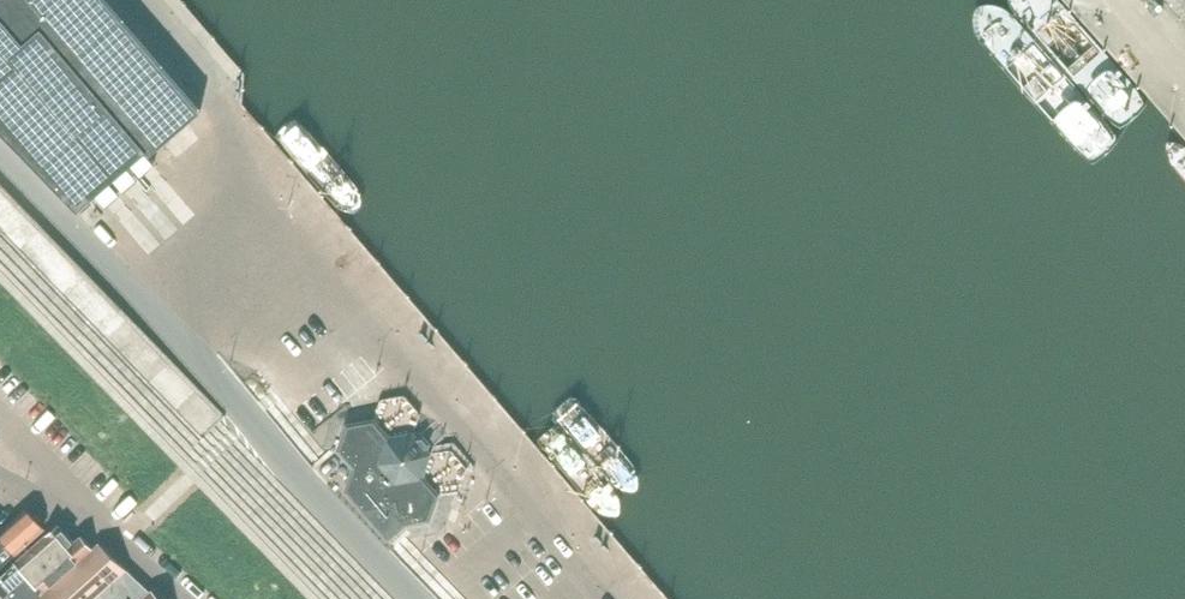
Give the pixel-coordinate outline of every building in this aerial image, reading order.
[(106,0),(0,0),(0,131),(78,211),(148,152),(151,155),(202,112),(106,0)] [(389,537),(404,524),(429,519),(437,495),(421,477),(429,455),(413,436),(389,440),(374,422),(349,427),(341,450),(356,468),(349,491),(389,537)] [(15,555),(43,530),(40,526),(41,521),(37,516),(33,518),(25,510),(0,532),(0,569),(5,565),(15,555)] [(91,547),(81,536),(74,543),(58,525),(16,563),(3,574),(0,577),(0,598),(33,598),(41,592),(91,547)] [(125,568),(99,545),(39,598),(93,598),(99,594),(98,593),(126,570),(125,568)] [(149,591),(126,570),(98,593),(99,594),(103,598),(141,598),(149,591)]
